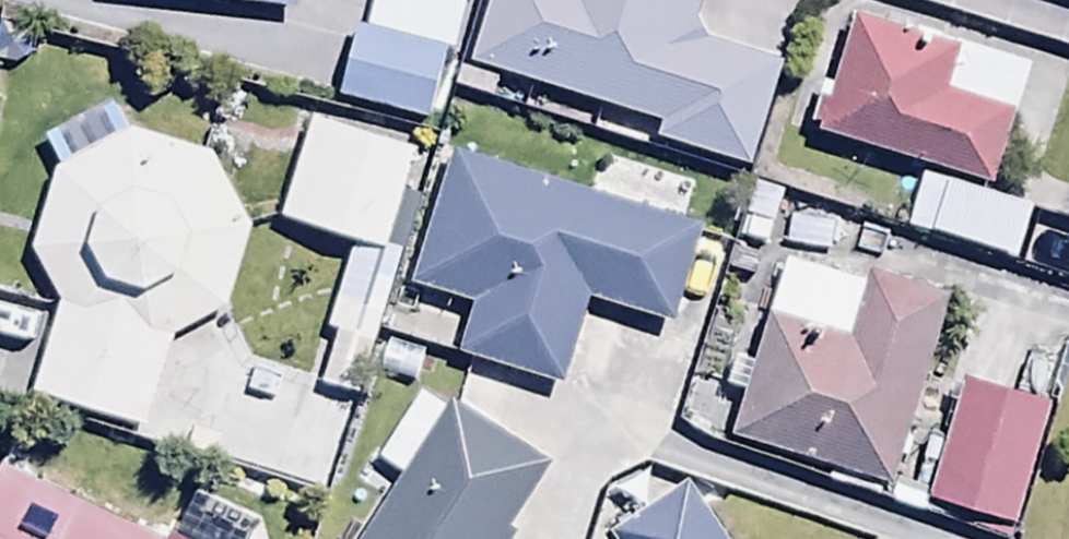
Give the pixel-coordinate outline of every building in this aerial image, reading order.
[(298,11),(299,0),(210,0),(298,11)] [(331,54),(429,87),(456,7),(436,0),(349,0),(331,54)] [(471,61),(659,123),(653,140),(747,171),(783,63),(693,33),(704,0),(491,0),(471,61)] [(1029,74),(855,14),(817,130),(933,168),(913,229),(1015,262),(1035,203),(992,189),(1029,74)] [(415,105),(313,78),(284,185),(386,212),(415,105)] [(63,167),(57,169),(32,251),(61,306),(32,397),(145,431),(173,338),(226,314),(253,229),(212,154),(135,131),(124,136),(113,109),(50,136),(63,167)] [(672,322),(701,227),(450,151),(408,289),(472,308),(458,356),(560,387),(588,296),(672,322)] [(746,392),(732,438),(888,488),(950,294),(873,270),(868,285),(789,260),(755,367),(737,361),(728,386),(746,392)] [(1051,405),(964,381),(930,501),(1017,526),(1051,405)] [(511,529),(551,461),(451,401),(447,408),(419,391),(378,457),(407,475),(368,538),(516,538),(519,534),(511,529)] [(0,469),(0,538),(170,538),(0,469)] [(613,530),(619,538),(731,538),(691,479),(613,530)]
